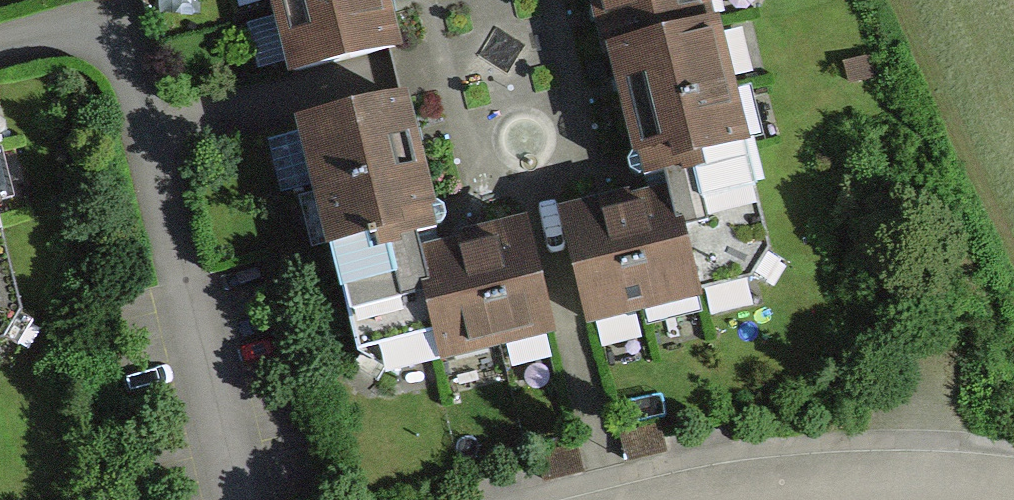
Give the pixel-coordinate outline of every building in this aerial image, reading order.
[(295,80),(392,58),(380,0),(277,0),(295,80)] [(700,0),(598,0),(607,35),(703,10),(700,0)] [(722,84),(703,10),(607,35),(626,108),(722,84)] [(743,164),(722,84),(626,108),(647,189),(743,164)] [(300,125),(317,197),(416,174),(399,102),(300,125)] [(639,201),(669,316),(775,289),(743,164),(647,189),(649,198),(639,201)] [(317,197),(334,271),(433,248),(416,174),(317,197)] [(639,201),(557,222),(586,338),(669,316),(639,201)] [(521,233),(442,252),(468,363),(547,344),(521,233)] [(26,349),(0,248),(0,356),(26,349)] [(433,248),(334,271),(362,388),(468,363),(442,252),(435,253),(433,248)]
